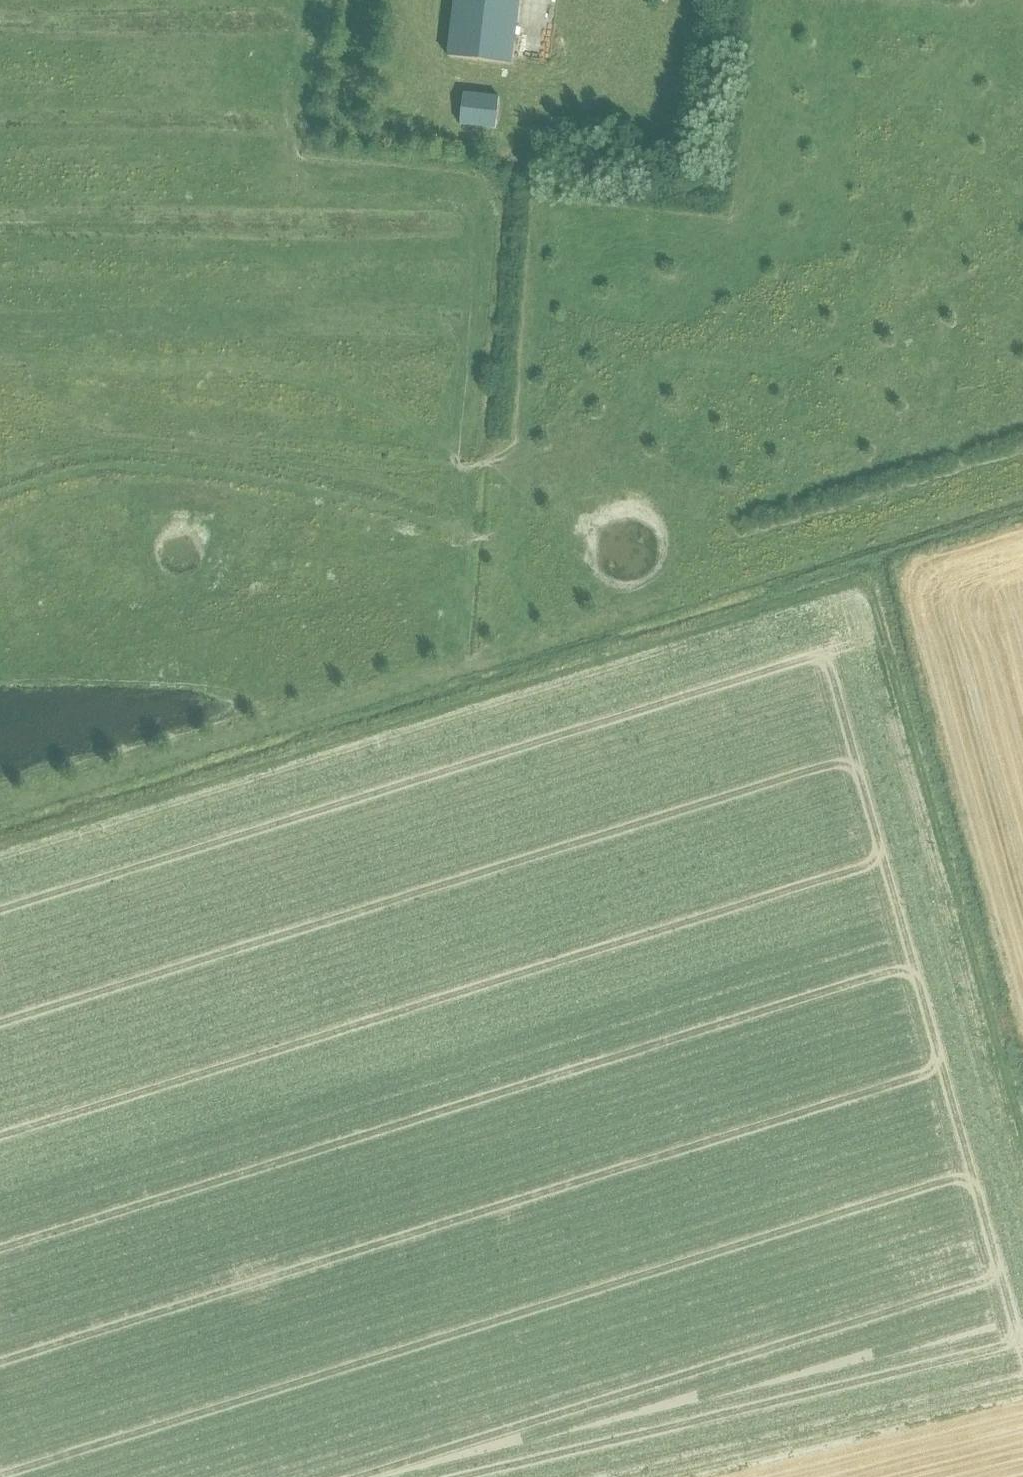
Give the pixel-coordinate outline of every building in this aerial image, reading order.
[(519,0),(455,0),(449,55),(511,63),(519,0)] [(496,127),(500,96),(464,92),(461,123),(496,127)]
